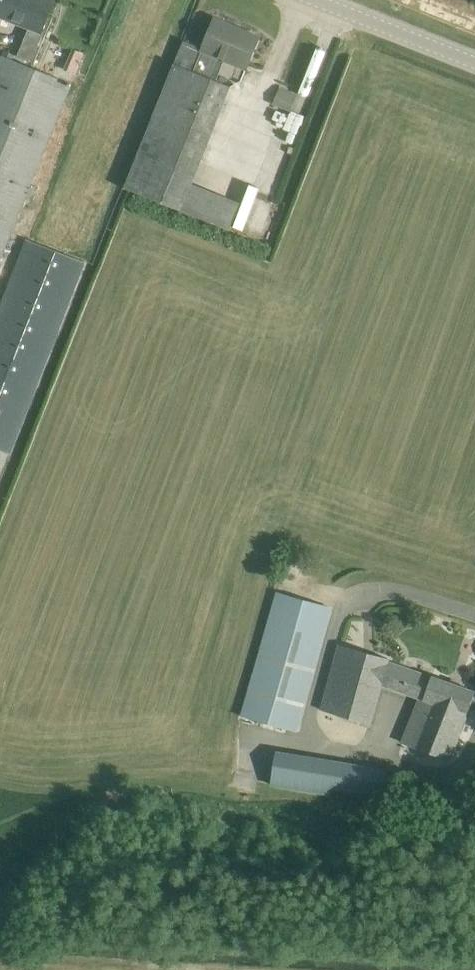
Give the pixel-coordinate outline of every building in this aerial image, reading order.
[(0,7),(0,12),(20,20),(19,23),(30,27),(18,56),(35,63),(53,19),(48,17),(54,0),(3,0),(0,7)] [(163,96),(126,188),(127,188),(230,229),(240,205),(191,186),(231,86),(213,79),(222,57),(247,67),(259,37),(215,19),(203,48),(184,40),(181,48),(163,96)] [(21,63),(2,55),(0,61),(0,261),(26,197),(34,200),(39,187),(31,184),(72,83),(21,63)] [(275,102),(292,108),(299,91),(282,85),(275,102)] [(7,453),(12,455),(87,262),(26,238),(0,304),(0,470),(7,453)] [(296,730),(331,607),(278,593),(242,715),(296,730)] [(341,645),(323,709),(370,722),(381,683),(420,696),(403,741),(412,744),(411,746),(450,759),(474,693),(474,691),(432,676),(432,677),(387,661),(388,657),(363,650),(341,645)] [(386,770),(363,766),(358,790),(381,794),(386,770)]
